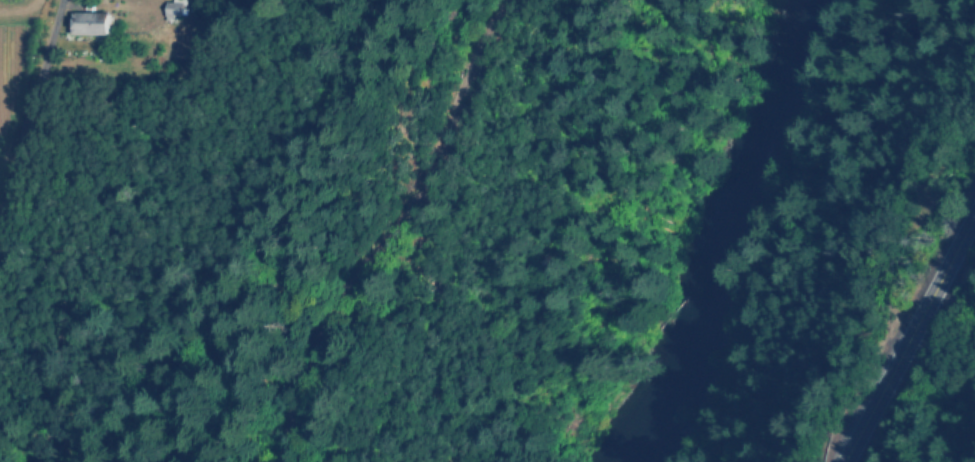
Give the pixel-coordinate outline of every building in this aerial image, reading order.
[(165,16),(185,16),(185,0),(165,0),(165,16)] [(70,34),(107,34),(108,12),(71,11),(70,34)]
